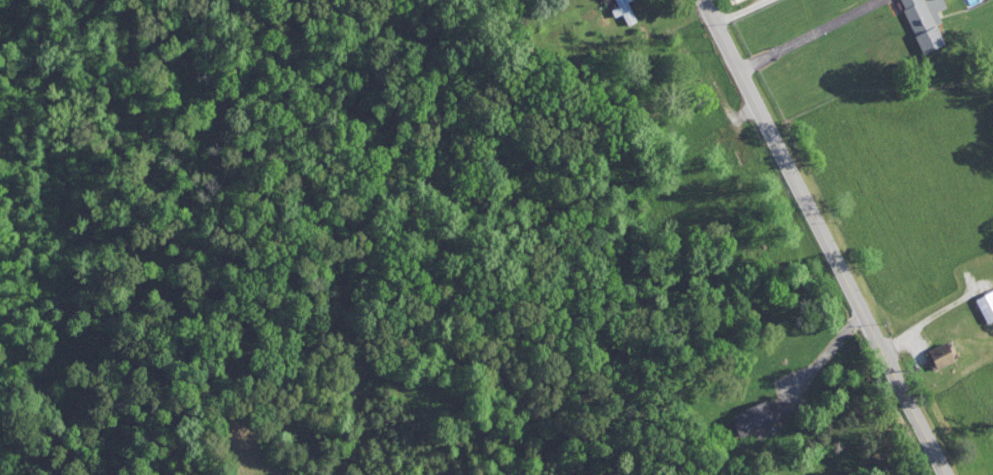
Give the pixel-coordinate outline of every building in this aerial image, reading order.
[(929,13),(944,8),(941,0),(923,0),(920,1),(920,0),(897,0),(917,52),(940,43),(929,13)] [(983,323),(992,319),(992,288),(972,297),(983,323)] [(928,355),(948,344),(958,362),(937,373),(928,355)] [(728,416),(777,400),(784,422),(735,437),(728,416)]
